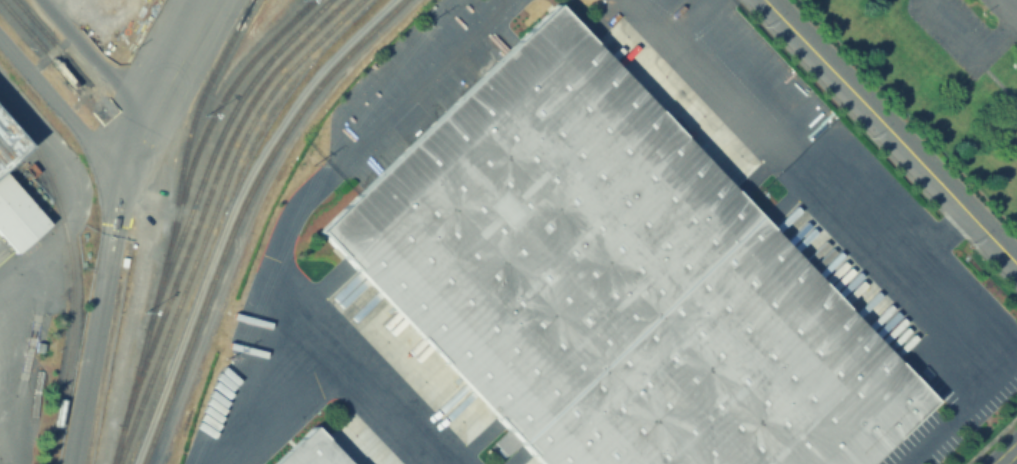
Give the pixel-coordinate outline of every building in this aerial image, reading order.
[(930,408),(871,463),(527,463),(310,236),(550,7),(930,408)] [(8,277),(0,268),(0,142),(25,170),(1,191),(46,242),(8,277)] [(306,429),(340,463),(270,463),(306,429)]
